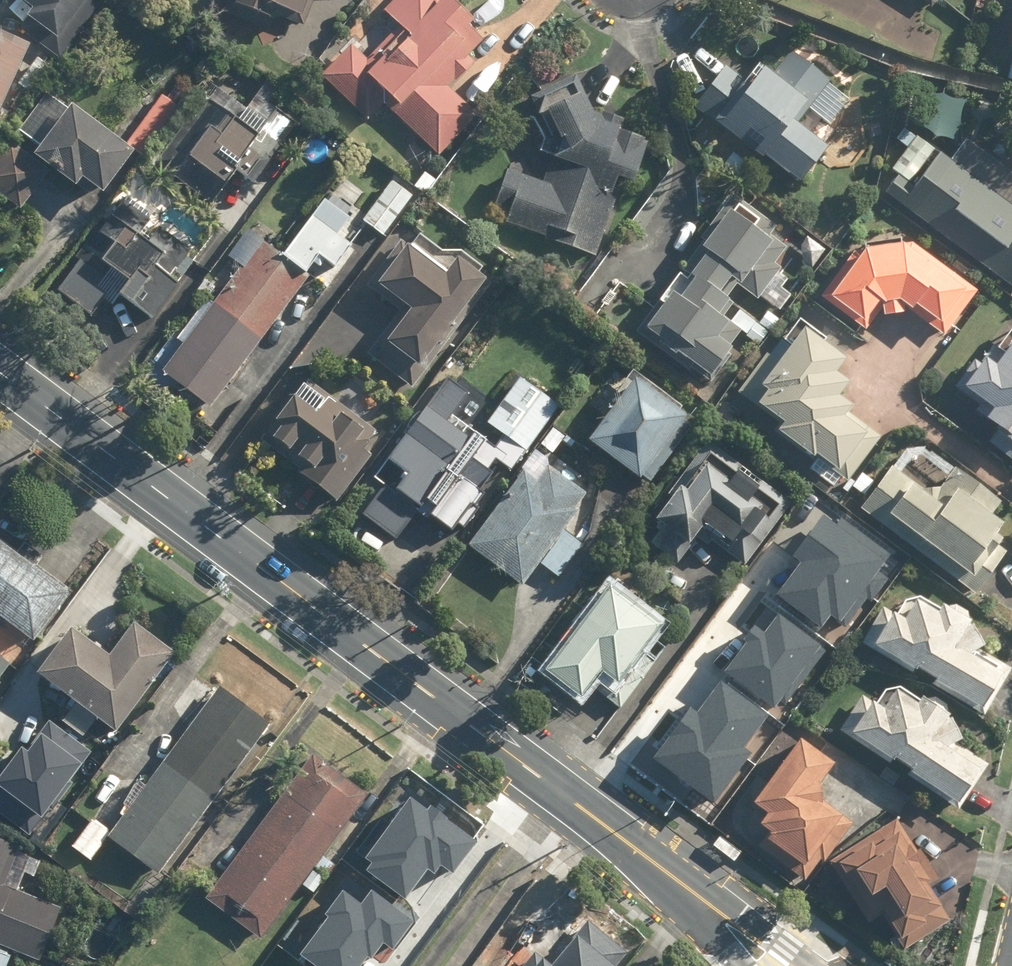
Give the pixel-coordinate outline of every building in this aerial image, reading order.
[(23,10),(16,20),(21,24),(17,29),(57,57),(96,0),(8,0),(23,10)] [(218,12),(285,38),(300,0),(223,0),(218,12)] [(320,77),(365,121),(378,107),(436,162),(475,122),(439,88),(484,41),(441,0),(393,0),(379,15),(386,21),(356,52),(350,46),(320,77)] [(925,12),(935,0),(911,0),(925,12)] [(999,48),(1011,52),(1011,5),(999,48)] [(0,49),(0,93),(16,57),(0,49)] [(723,66),(685,116),(714,138),(705,150),(734,172),(743,161),(784,193),(820,146),(793,125),(804,111),(824,127),(846,98),(786,51),(765,78),(752,68),(742,80),(723,66)] [(52,73),(35,58),(12,84),(29,99),(52,73)] [(272,155),(295,128),(254,94),(241,110),(218,90),(154,166),(235,234),(289,169),(272,155)] [(951,143),(959,99),(927,94),(919,138),(951,143)] [(30,147),(24,155),(6,142),(0,150),(0,200),(17,212),(46,172),(88,203),(123,155),(41,95),(13,134),(30,147)] [(534,113),(551,150),(537,187),(502,174),(490,208),(507,214),(501,228),(593,261),(637,139),(585,120),(570,98),(534,113)] [(880,195),(1011,294),(1011,293),(1011,177),(961,138),(945,159),(913,135),(885,172),(894,178),(880,195)] [(409,198),(387,181),(358,221),(380,238),(409,198)] [(682,274),(666,297),(658,292),(630,332),(700,382),(723,351),(709,341),(721,324),(712,318),(721,304),(710,297),(720,282),(772,319),(788,295),(779,288),(785,279),(768,267),(783,246),(769,236),(774,228),(727,195),(675,269),(682,274)] [(328,271),(346,248),(330,235),(342,220),(319,202),(275,257),(298,275),(312,258),(328,271)] [(105,296),(146,327),(194,262),(115,203),(49,291),(87,319),(105,296)] [(275,257),(244,232),(223,258),(236,268),(152,374),(200,412),(305,281),(298,275),(275,257)] [(363,356),(405,387),(449,327),(445,324),(474,284),(446,263),(437,276),(393,244),(362,287),(396,312),(363,356)] [(939,341),(973,293),(912,248),(906,256),(895,247),(848,250),(813,297),(850,328),(870,306),(874,307),(871,319),(898,318),(896,311),(903,313),(939,341)] [(842,406),(831,399),(841,385),(828,375),(839,361),(795,327),(770,360),(762,354),(729,397),(770,428),(765,434),(827,481),(858,440),(831,420),(842,406)] [(944,391),(979,419),(973,425),(985,434),(978,442),(1011,470),(1011,339),(1006,334),(979,366),(970,359),(944,391)] [(580,446),(631,482),(675,419),(672,416),(677,408),(625,371),(601,406),(606,409),(580,446)] [(380,483),(356,516),(391,542),(414,510),(455,540),(478,508),(470,502),(488,476),(483,472),(490,462),(507,474),(555,409),(513,379),(474,432),(453,416),(469,394),(439,373),(377,458),(397,473),(387,487),(380,483)] [(307,376),(251,435),(312,493),(368,434),(307,376)] [(995,528),(985,520),(996,506),(910,438),(854,509),(970,599),(1005,554),(986,540),(995,528)] [(700,444),(641,527),(679,554),(691,536),(740,570),(786,505),(700,444)] [(528,480),(518,472),(460,545),(516,589),(534,565),(554,580),(578,549),(562,536),(588,502),(540,465),(528,480)] [(802,557),(779,589),(820,619),(827,609),(843,621),(865,591),(875,598),(894,573),(882,564),(895,547),(840,508),(832,520),(822,512),(794,551),(802,557)] [(27,647),(62,598),(0,554),(0,627),(27,647)] [(585,690),(618,713),(652,665),(638,655),(655,630),(597,589),(531,681),(571,710),(585,690)] [(938,611),(913,597),(896,603),(890,614),(877,606),(854,645),(981,720),(1009,672),(974,652),(983,637),(964,626),(964,625),(965,624),(965,623),(964,622),(964,621),(964,620),(964,619),(964,618),(963,617),(963,616),(962,615),(961,614),(961,613),(960,612),(959,611),(958,611),(957,610),(956,609),(955,609),(954,608),(953,608),(952,608),(951,608),(950,608),(949,608),(948,608),(946,608),(945,608),(944,608),(943,609),(942,609),(941,609),(940,610),(939,611),(938,611)] [(754,616),(720,666),(774,702),(776,695),(786,698),(824,643),(774,609),(765,623),(754,616)] [(100,660),(65,633),(30,679),(105,737),(168,657),(127,625),(100,660)] [(689,699),(651,754),(711,796),(748,744),(743,740),(766,707),(720,675),(699,706),(689,699)] [(266,725),(216,688),(106,837),(103,841),(154,878),(266,725)] [(914,704),(893,689),(879,692),(870,705),(858,697),(834,732),(950,811),(981,765),(952,745),(943,724),(943,722),(944,721),(944,720),(944,718),(944,717),(944,716),(943,714),(943,713),(943,712),(942,711),(942,710),(941,708),(940,707),(939,706),(938,705),(937,704),(936,703),(935,703),(934,702),(933,701),(932,701),(930,701),(929,700),(928,700),(926,700),(925,700),(924,700),(922,700),(921,700),(920,701),(919,701),(917,702),(916,702),(915,703),(914,704)] [(24,832),(88,758),(48,724),(0,780),(0,811),(24,832)] [(804,798),(824,770),(787,744),(741,807),(755,817),(748,828),(761,837),(751,851),(790,879),(832,819),(804,798)] [(363,801),(307,758),(197,899),(253,943),(363,801)] [(375,862),(370,869),(406,896),(426,868),(433,873),(438,866),(447,872),(471,840),(411,795),(366,856),(375,862)] [(848,899),(839,904),(856,931),(870,921),(892,956),(947,920),(923,884),(934,877),(897,817),(825,863),(848,899)] [(103,841),(106,837),(87,822),(67,848),(87,863),(103,841)] [(12,850),(0,845),(0,880),(12,850)] [(32,962),(54,909),(0,886),(0,949),(32,962)] [(297,955),(313,965),(366,965),(381,945),(391,952),(413,922),(371,893),(360,909),(341,895),(297,955)] [(547,941),(531,965),(588,965),(547,941)]
